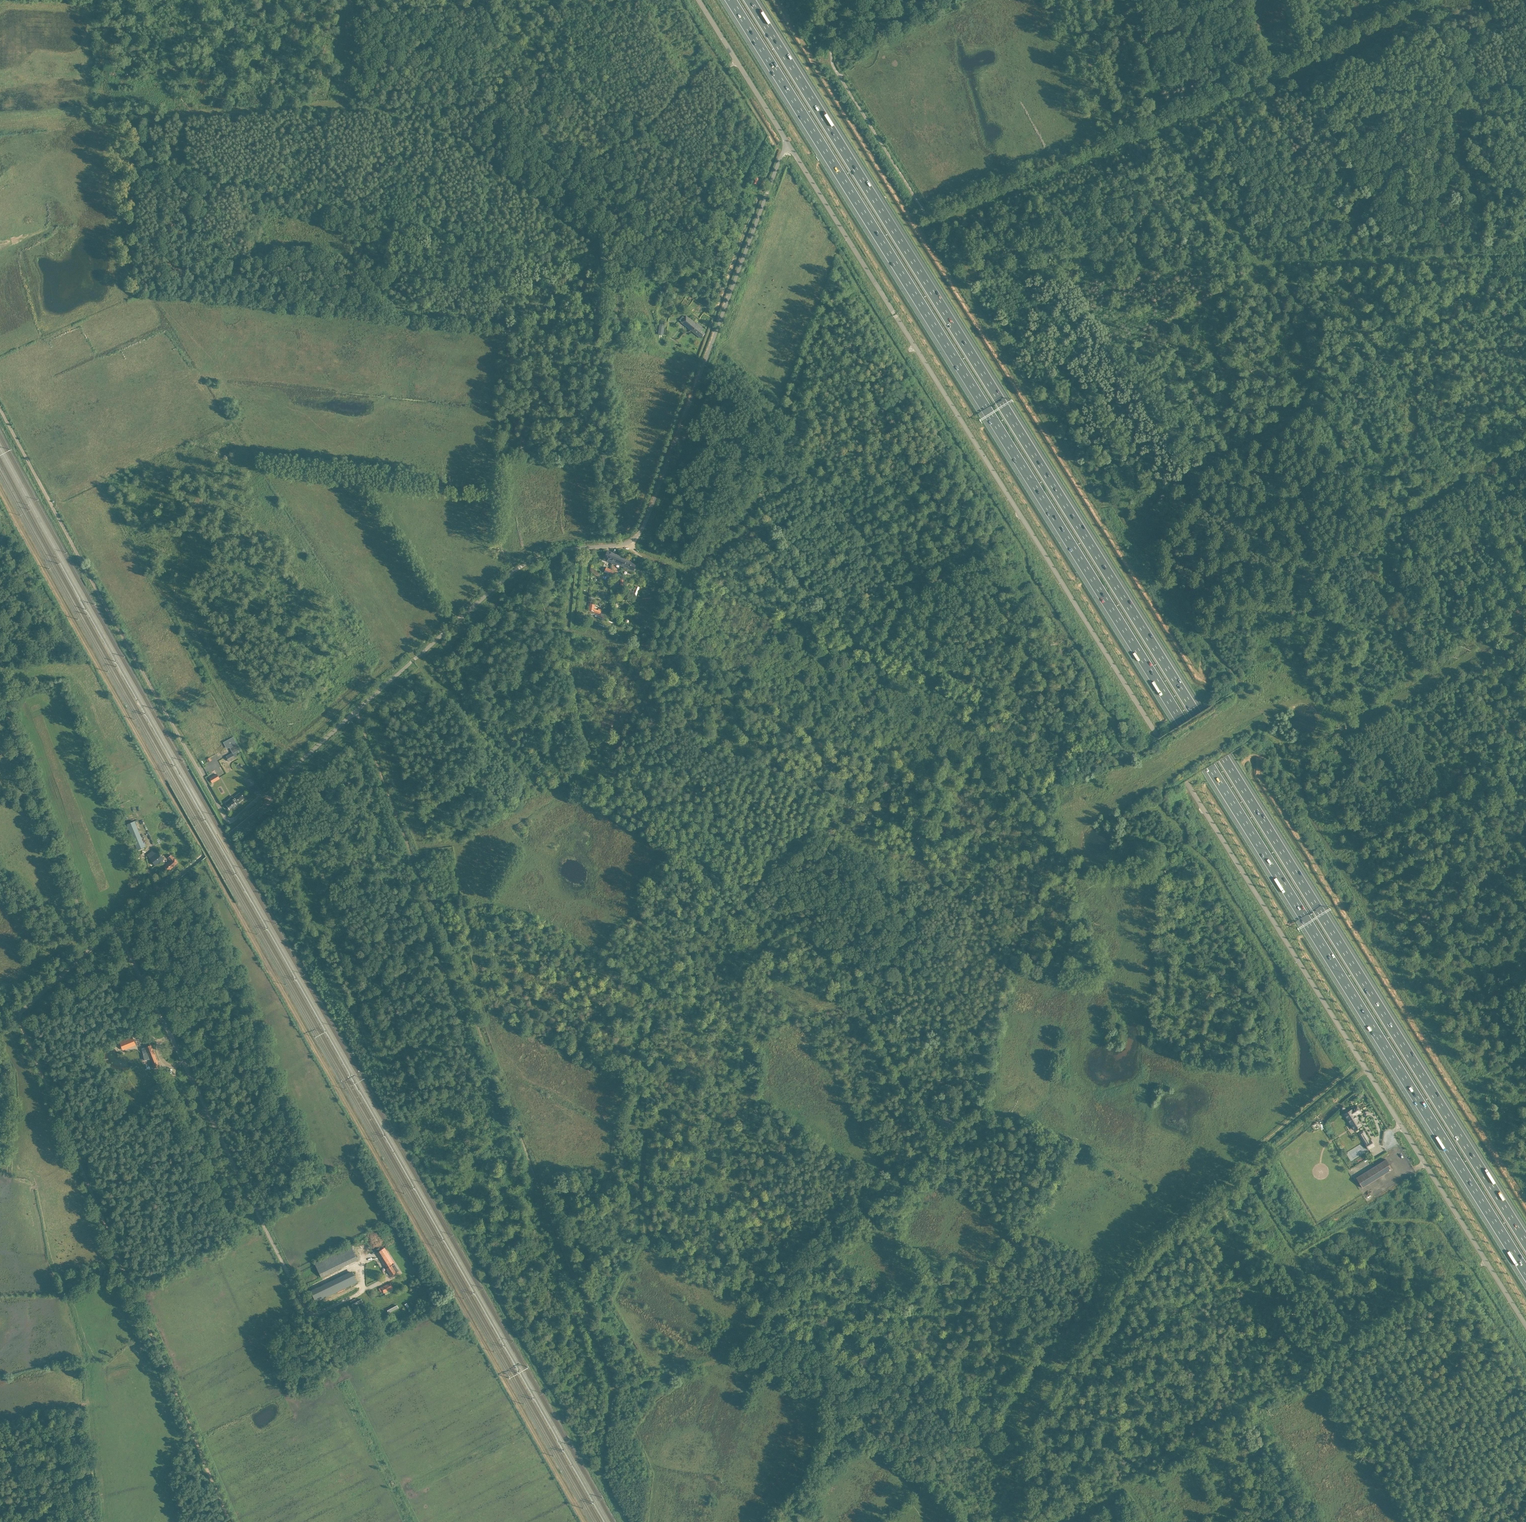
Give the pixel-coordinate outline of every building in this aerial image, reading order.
[(685,318),(681,322),(687,326),(691,329),(692,330),(693,331),(697,335),(701,338),(705,334),(701,331),(703,328),(699,325),(697,323),(696,324),(686,316),(685,318)] [(611,563),(615,554),(608,551),(606,555),(604,560),(611,563)] [(615,554),(611,563),(615,564),(616,563),(624,566),(623,568),(627,559),(615,554)] [(627,559),(623,568),(632,571),(632,570),(633,570),(634,567),(636,563),(627,559)] [(629,593),(636,596),(639,587),(636,586),(635,589),(634,588),(633,591),(630,590),(629,593)] [(590,603),(589,610),(600,614),(602,609),(598,608),(598,610),(594,609),(595,604),(590,603)] [(653,611),(658,613),(660,611),(662,606),(656,603),(653,611)] [(234,737),(225,742),(227,747),(237,743),(234,737)] [(232,753),(226,756),(229,761),(235,758),(235,757),(232,753)] [(217,774),(210,778),(213,782),(219,778),(219,777),(217,774)] [(230,797),(224,801),(225,802),(227,804),(226,805),(230,809),(237,804),(236,803),(238,802),(244,797),(241,793),(241,792),(234,797),(235,798),(232,800),(230,797)] [(135,821),(127,824),(127,825),(138,850),(144,847),(145,847),(135,821)] [(147,854),(155,865),(164,859),(155,848),(147,854)] [(171,860),(164,867),(168,871),(178,862),(174,858),(171,854),(168,857),(171,860)] [(1492,959),(1492,966),(1501,965),(1500,958),(1492,959)] [(129,1047),(126,1039),(120,1042),(123,1049),(129,1047)] [(146,1047),(142,1048),(145,1060),(151,1059),(154,1068),(155,1068),(160,1066),(151,1045),(146,1047)] [(160,1089),(157,1084),(148,1090),(151,1094),(160,1089)] [(1355,1115),(1361,1112),(1357,1106),(1345,1114),(1354,1129),(1361,1125),(1355,1115)] [(1358,1133),(1359,1135),(1365,1144),(1369,1150),(1375,1146),(1371,1139),(1370,1140),(1364,1130),(1358,1133)] [(1386,1159),(1356,1178),(1362,1188),(1392,1169),(1386,1159)] [(352,1246),(316,1263),(323,1278),(359,1260),(352,1246)] [(387,1268),(391,1275),(399,1270),(394,1263),(385,1248),(377,1253),(387,1268)] [(352,1272),(310,1293),(315,1302),(357,1282),(352,1272)] [(380,1287),(383,1293),(393,1288),(390,1282),(380,1287)] [(361,1298),(351,1303),(353,1306),(362,1301),(361,1298)]
